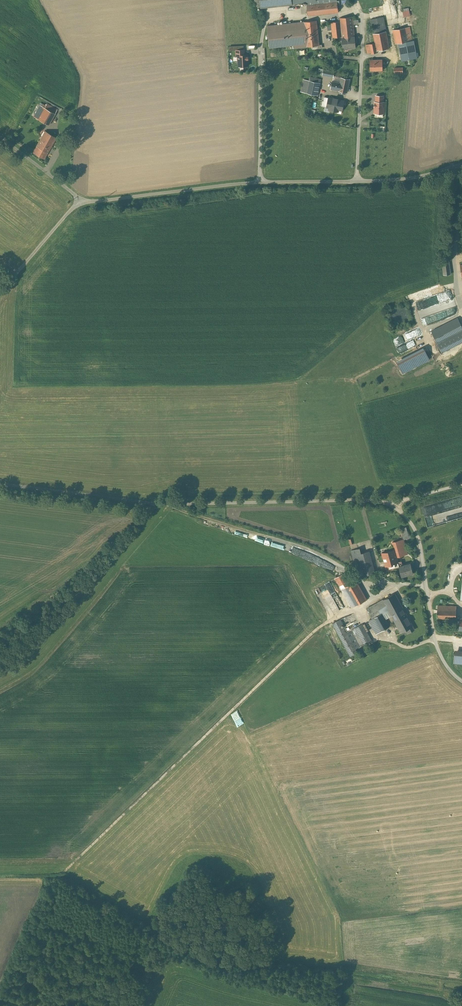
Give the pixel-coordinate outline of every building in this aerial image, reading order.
[(311,15),(341,11),(340,0),(326,0),(309,2),(311,15)] [(340,18),(340,21),(342,36),(342,38),(354,37),(352,16),(340,18)] [(373,24),(374,34),(387,32),(386,21),(385,18),(372,20),(373,24)] [(316,20),(300,22),(303,47),(309,46),(311,46),(319,45),(316,20)] [(342,36),(340,21),(338,21),(331,22),(333,37),(342,36)] [(303,47),(300,22),(292,23),(267,26),(270,47),(294,45),(295,48),(303,47)] [(398,45),(400,44),(410,43),(410,40),(408,29),(395,31),(398,45)] [(387,32),(374,34),(376,44),(377,51),(390,49),(387,32)] [(354,37),(342,38),(343,48),(348,48),(348,49),(355,49),(354,47),(356,47),(355,37),(354,37)] [(410,43),(400,44),(402,60),(417,58),(415,42),(414,42),(410,43)] [(238,56),(239,67),(249,66),(248,52),(245,52),(245,48),(236,49),(236,56),(238,56)] [(370,60),(370,70),(382,69),(382,59),(370,60)] [(350,79),(341,77),(341,78),(340,83),(333,81),(332,81),(331,89),(347,92),(350,79)] [(320,83),(309,81),(305,80),(302,92),(317,95),(320,83)] [(322,100),(321,106),(327,107),(329,108),(329,109),(337,111),(338,111),(338,110),(342,110),(344,101),(337,99),(338,99),(333,98),(333,99),(329,97),(324,97),(323,101),(322,100)] [(383,102),(376,102),(375,102),(374,113),(384,113),(384,102),(383,102)] [(35,116),(51,125),(58,113),(42,104),(35,116)] [(45,131),(33,153),(44,159),(57,137),(45,131)] [(442,260),(443,275),(450,275),(449,260),(442,260)] [(433,296),(417,300),(419,308),(435,304),(433,296)] [(461,341),(461,327),(457,318),(431,331),(442,351),(461,341)] [(423,347),(397,360),(399,364),(425,351),(423,347)] [(425,351),(399,364),(403,372),(429,359),(425,351)] [(429,526),(461,517),(461,506),(449,509),(446,499),(423,505),(425,511),(428,510),(429,512),(434,510),(433,509),(438,508),(439,512),(436,513),(436,514),(434,514),(434,513),(426,515),(429,526)] [(393,549),(395,549),(397,557),(408,554),(403,539),(392,542),(393,549)] [(375,572),(369,551),(361,553),(359,548),(351,550),(357,573),(366,571),(367,574),(375,572)] [(393,549),(381,552),(385,566),(399,562),(397,557),(395,549),(393,549)] [(413,573),(410,563),(399,566),(402,576),(413,573)] [(351,607),(367,599),(356,579),(348,584),(343,573),(335,578),(351,607)] [(329,590),(334,587),(330,581),(325,583),(329,590)] [(328,590),(323,590),(324,609),(335,608),(334,597),(329,597),(328,590)] [(414,629),(394,593),(383,599),(389,610),(401,632),(407,628),(409,632),(414,629)] [(382,614),(389,610),(383,599),(366,608),(372,619),(369,620),(377,633),(389,626),(382,614)] [(436,615),(456,615),(456,604),(437,603),(436,615)] [(372,640),(362,624),(354,628),(364,645),(372,640)] [(347,664),(354,661),(352,656),(345,659),(347,664)]
